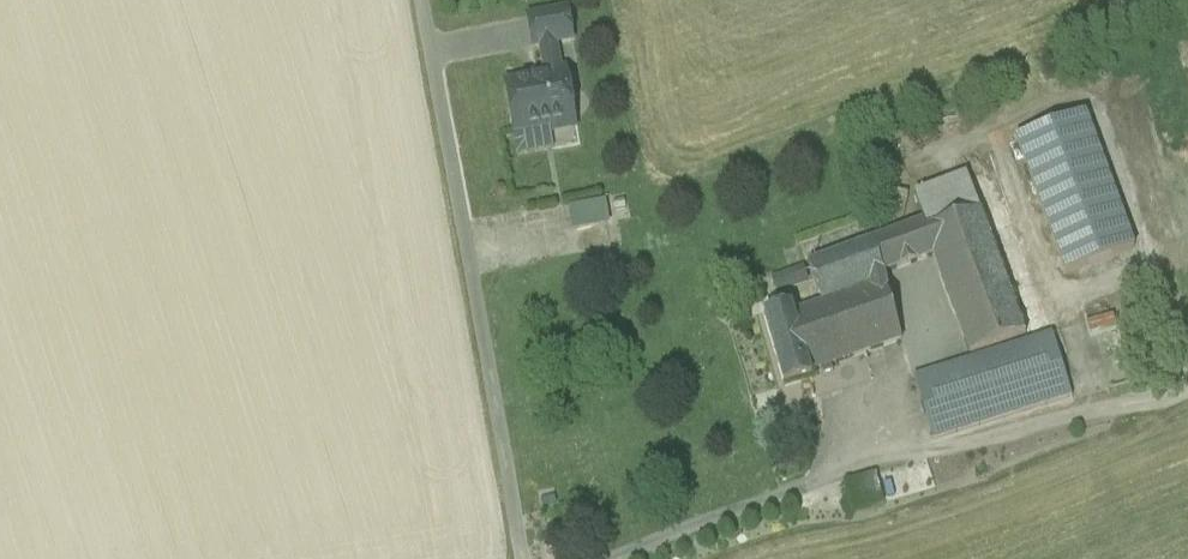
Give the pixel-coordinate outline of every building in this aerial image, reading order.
[(566,13),(528,19),(533,50),(541,48),(554,46),(571,43),(566,13)] [(554,46),(541,48),(546,77),(530,80),(531,84),(506,89),(514,135),(553,128),(552,122),(572,118),(564,73),(559,74),(554,46)] [(1084,115),(1016,140),(1065,275),(1134,250),(1084,115)] [(926,233),(979,213),(967,180),(915,199),(923,224),(926,233)] [(1048,327),(1003,204),(980,213),(1025,335),(1048,327)] [(566,212),(571,238),(599,233),(594,207),(566,212)] [(964,339),(971,355),(1025,335),(980,213),(979,213),(926,233),(934,256),(964,339)] [(923,224),(808,266),(821,305),(882,275),(934,256),(926,233),(923,224)] [(800,268),(773,278),(778,292),(805,282),(800,268)] [(882,275),(821,305),(792,315),(809,374),(820,370),(823,376),(832,374),(830,366),(901,341),(882,275)] [(792,315),(790,309),(764,316),(785,387),(811,380),(809,374),(792,315)] [(1109,316),(1081,323),(1084,335),(1112,328),(1109,316)] [(1051,337),(913,382),(934,445),(1071,400),(1051,337)] [(876,477),(874,477),(882,504),(934,489),(926,462),(876,477)] [(876,475),(843,484),(851,512),(882,504),(874,477),(876,477),(876,475)] [(564,540),(554,535),(549,547),(558,552),(564,540)]
